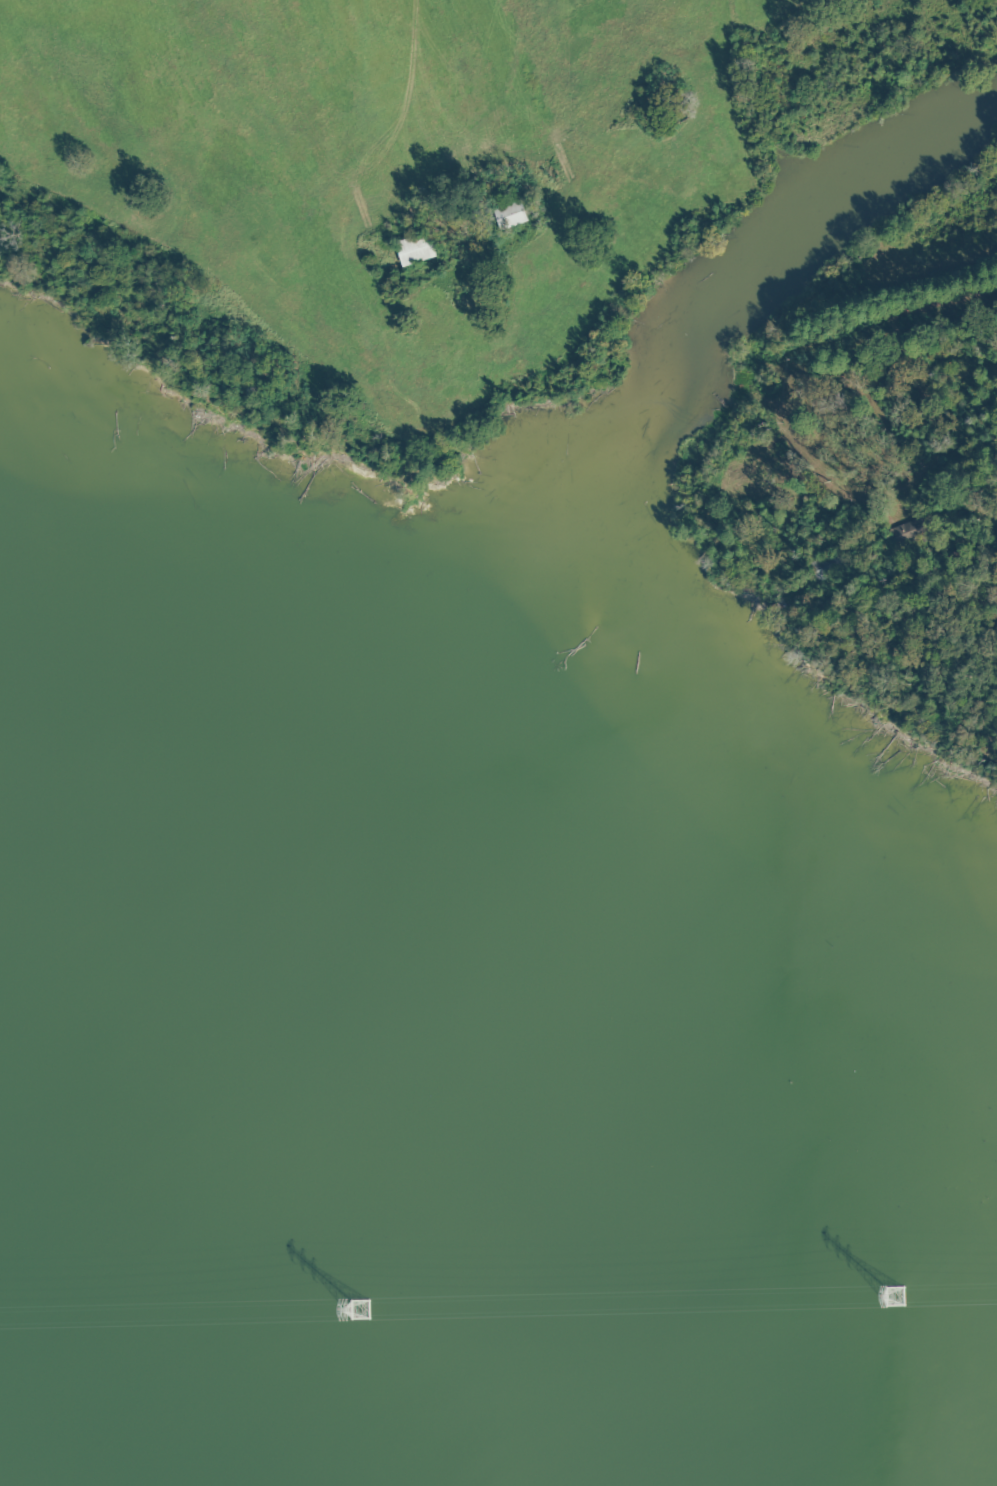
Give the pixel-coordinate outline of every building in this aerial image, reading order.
[(490,211),(497,233),(526,223),(518,201),(490,211)] [(433,259),(425,233),(391,243),(398,269),(433,259)] [(924,533),(915,517),(883,536),(893,552),(924,533)]
